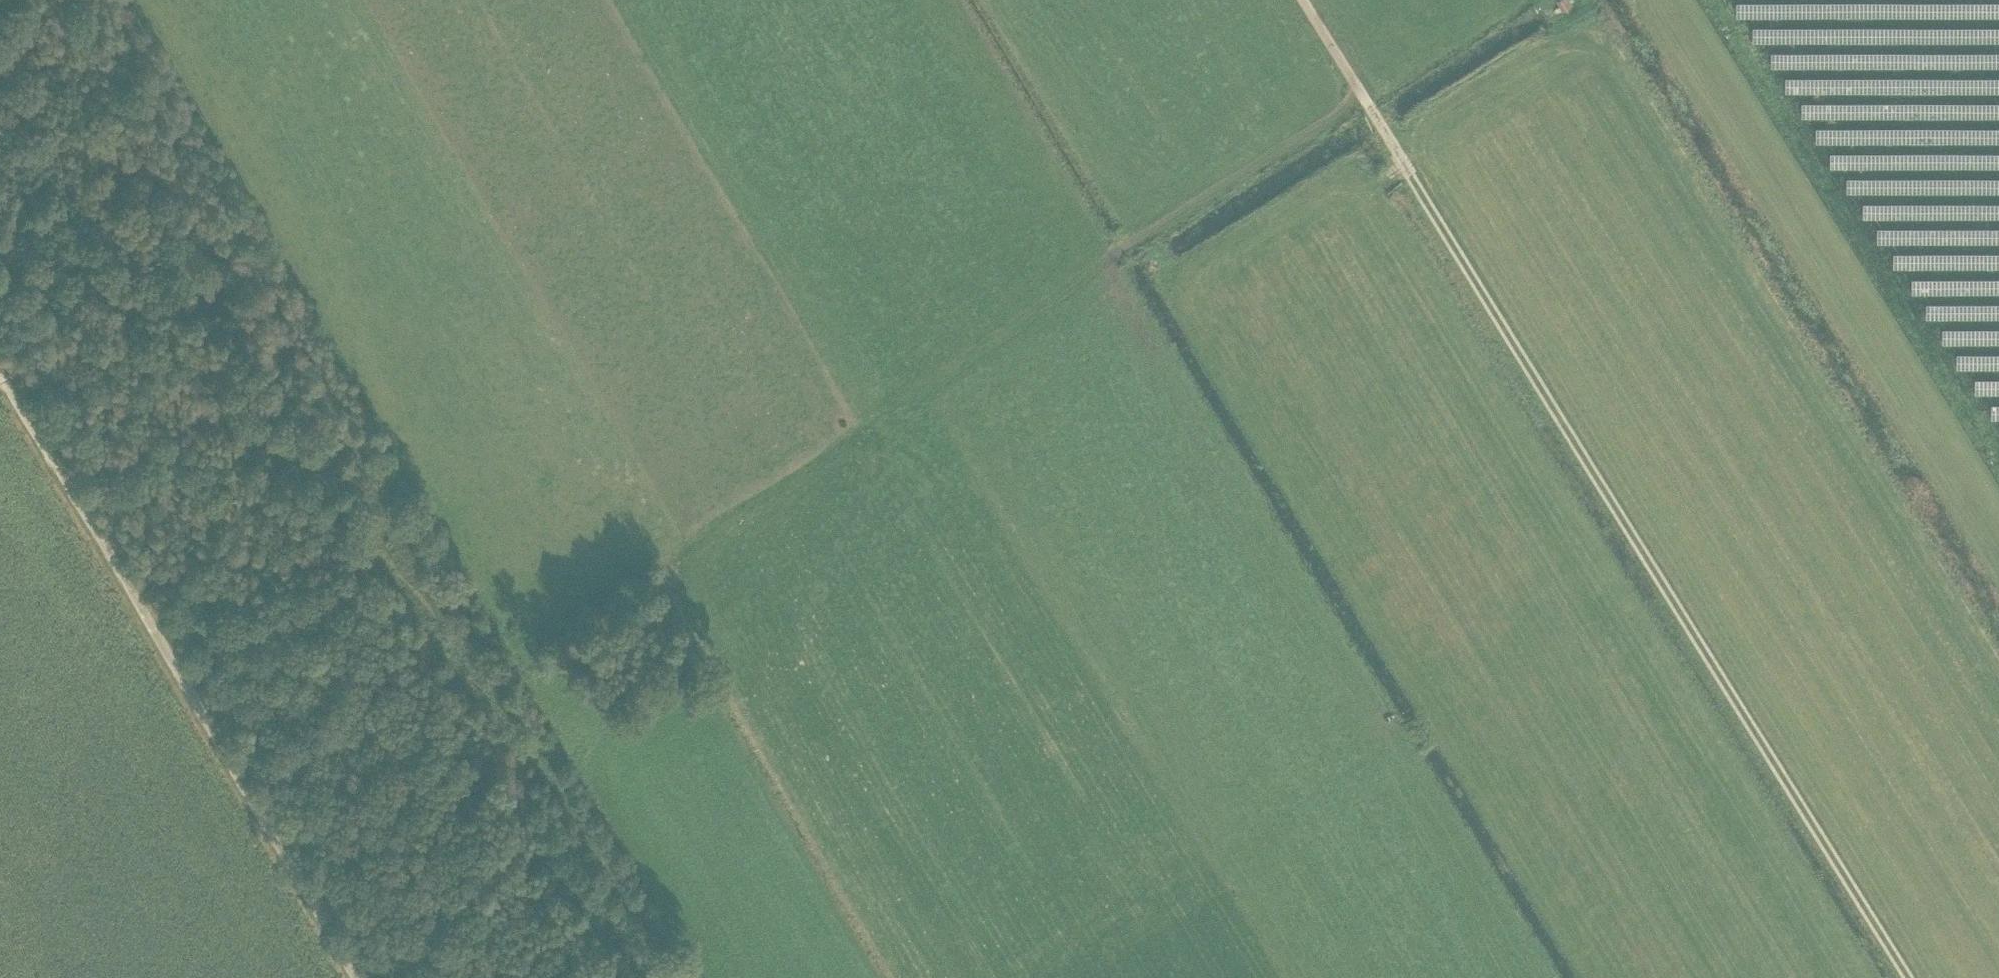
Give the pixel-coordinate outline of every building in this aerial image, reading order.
[(1570,0),(1559,0),(1565,9),(1573,4),(1570,0)]
